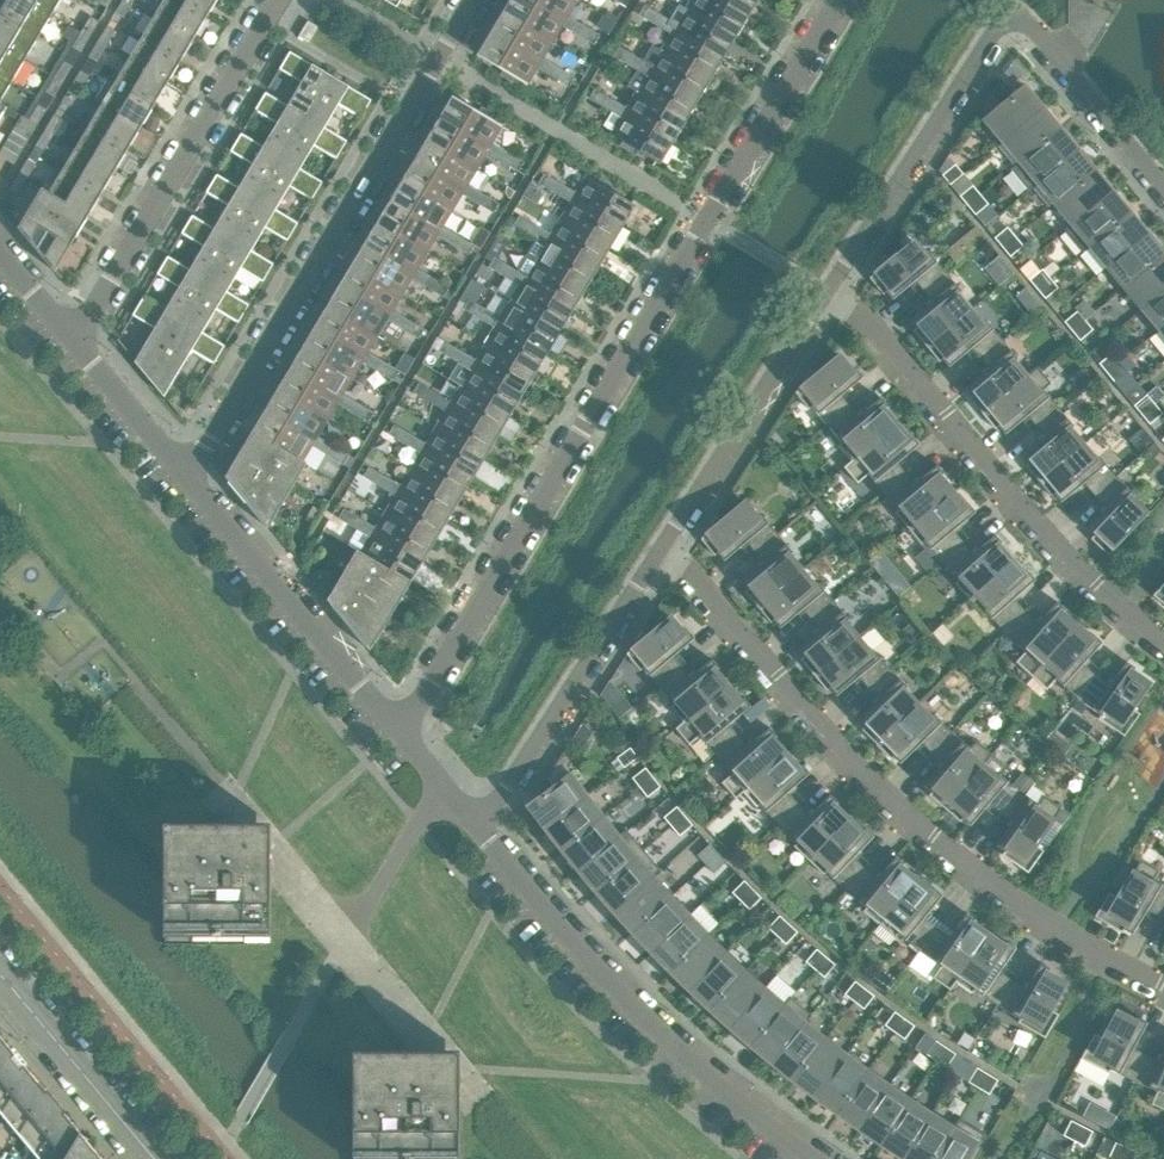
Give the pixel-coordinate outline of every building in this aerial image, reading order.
[(39,36),(53,14),(29,0),(8,0),(0,13),(0,14),(39,36)] [(61,0),(29,0),(53,14),(61,0)] [(124,17),(133,2),(130,0),(123,0),(116,12),(124,17)] [(181,0),(165,0),(156,15),(195,39),(208,16),(181,0)] [(208,16),(218,0),(181,0),(208,16)] [(503,12),(508,15),(552,41),(561,25),(565,20),(531,0),(510,0),(503,12)] [(577,0),(531,0),(565,20),(561,25),(578,35),(583,25),(567,16),(577,0)] [(687,9),(732,35),(736,38),(749,17),(744,14),(721,0),(693,0),(688,8),(687,9)] [(744,14),(749,17),(759,0),(721,0),(744,14)] [(661,15),(645,5),(642,9),(639,14),(656,24),(661,15)] [(661,15),(656,24),(672,34),(675,29),(719,56),(724,59),(736,38),(732,35),(687,9),(678,25),(661,15)] [(503,12),(491,33),(495,36),(540,62),(537,67),(553,77),(558,67),(542,57),(552,41),(508,15),(503,12)] [(26,59),(39,36),(0,14),(0,43),(26,59)] [(195,39),(156,15),(142,37),(182,61),(195,39)] [(90,36),(99,22),(91,17),(82,31),(90,36)] [(319,27),(308,21),(299,37),(309,43),(319,27)] [(600,35),(583,25),(578,35),(594,45),(597,40),(600,35)] [(107,46),(116,31),(107,26),(99,41),(107,46)] [(672,34),(662,51),(707,77),(712,80),(724,59),(719,56),(675,29),(672,34)] [(81,52),(90,36),(82,31),(73,47),(81,52)] [(491,33),(478,55),(482,57),(504,70),(501,75),(513,82),(516,78),(526,84),(537,67),(540,62),(495,36),(491,33)] [(182,61),(142,37),(129,59),(168,83),(182,61)] [(98,61),(107,46),(99,41),(89,56),(98,61)] [(26,59),(0,43),(0,72),(13,80),(26,59)] [(636,56),(631,66),(638,70),(647,76),(650,71),(694,98),(699,101),(712,80),(707,77),(662,51),(653,45),(644,61),(636,56)] [(631,66),(636,56),(620,46),(617,51),(614,56),(631,66)] [(307,116),(331,75),(290,51),(280,68),(303,82),(289,105),(307,116)] [(168,83),(129,59),(116,82),(155,106),(168,83)] [(64,81),(72,66),(64,61),(55,76),(64,81)] [(575,77),(558,67),(553,77),(569,87),(572,82),(575,77)] [(638,70),(628,87),(638,92),(682,119),(687,121),(699,101),(694,98),(650,71),(647,76),(638,70)] [(80,92),(89,76),(81,71),(71,87),(80,92)] [(13,80),(0,72),(0,102),(13,80)] [(372,100),(331,75),(307,116),(325,127),(339,104),(362,117),(372,100)] [(55,96),(64,81),(55,76),(46,91),(55,96)] [(155,106),(116,82),(102,104),(102,105),(141,128),(155,106)] [(71,106),(80,92),(71,87),(63,101),(71,106)] [(1002,141),(1045,106),(1034,93),(1030,96),(1023,87),(1003,104),(991,89),(977,111),(1002,141)] [(590,98),(605,108),(611,98),(595,89),(592,93),(590,98)] [(283,157),(307,116),(289,105),(266,91),(255,109),(278,123),(265,146),(283,157)] [(611,98),(605,108),(612,112),(623,118),(626,113),(669,140),(674,142),(687,121),(682,119),(638,92),(638,93),(628,108),(611,98)] [(491,143),(502,125),(491,118),(494,114),(482,107),(479,112),(456,98),(443,119),(488,146),(486,152),(502,161),(508,152),(491,143)] [(38,124),(46,110),(38,105),(29,120),(38,124)] [(141,128),(102,105),(89,127),(128,150),(141,128)] [(1020,162),(1059,130),(1052,122),(1055,119),(1045,106),(1002,141),(1020,162)] [(612,112),(604,126),(614,132),(612,135),(623,141),(620,146),(632,153),(635,149),(656,161),(661,164),(674,142),(669,140),(626,113),(623,118),(612,112)] [(29,120),(22,115),(0,153),(0,155),(14,164),(38,124),(29,120)] [(54,135),(63,120),(54,115),(46,130),(54,135)] [(348,140),(325,127),(307,116),(283,157),(301,168),(315,145),(337,158),(348,140)] [(488,146),(443,119),(430,140),(476,168),(486,152),(488,146)] [(128,150),(89,127),(76,148),(116,172),(128,150)] [(37,145),(45,150),(54,135),(46,130),(37,145)] [(1037,183),(1080,148),(1069,134),(1065,137),(1059,130),(1020,162),(1037,183)] [(283,157),(265,146),(242,132),(231,150),(254,164),(240,187),(258,198),(283,157)] [(467,184),(476,168),(430,140),(418,161),(464,188),(461,193),(477,203),(483,193),(467,184)] [(116,172),(76,148),(63,170),(102,194),(116,172)] [(1055,204),(1094,171),(1087,164),(1090,161),(1080,148),(1037,183),(1055,204)] [(522,167),(524,162),(508,152),(502,161),(519,171),(522,167)] [(324,181),(301,168),(283,157),(258,198),(276,209),(290,186),(313,199),(324,181)] [(27,179),(36,164),(28,159),(19,174),(27,179)] [(464,188),(418,161),(406,182),(451,209),(461,193),(464,188)] [(950,185),(963,175),(956,165),(942,175),(950,185)] [(102,194),(63,170),(50,192),(89,216),(102,194)] [(1065,231),(1114,189),(1103,176),(1100,179),(1094,171),(1055,204),(1071,224),(1064,230),(1065,231)] [(234,239),(258,198),(240,187),(217,173),(206,191),(229,205),(216,228),(234,239)] [(18,194),(27,179),(19,174),(10,189),(18,194)] [(539,183),(556,193),(561,183),(544,174),(542,178),(539,183)] [(622,226),(637,200),(601,178),(598,182),(588,176),(578,193),(561,183),(556,193),(572,202),(575,198),(622,226)] [(441,226),(451,209),(406,182),(393,203),(439,230),(436,235),(452,245),(458,235),(441,226)] [(968,205),(980,195),(972,185),(960,196),(968,205)] [(89,216),(50,192),(43,188),(19,228),(56,272),(89,216)] [(1083,253),(1128,213),(1122,205),(1125,203),(1114,189),(1065,231),(1083,253)] [(500,203),(483,193),(477,203),(494,213),(497,208),(500,203)] [(975,215),(988,204),(980,195),(968,205),(975,215)] [(299,222),(276,209),(258,198),(234,239),(252,250),(266,227),(288,240),(299,222)] [(622,226),(575,198),(572,202),(562,219),(609,247),(622,226)] [(439,230),(393,203),(380,224),(426,251),(436,235),(439,230)] [(1107,267),(1149,231),(1139,218),(1135,221),(1128,213),(1083,253),(1091,247),(1107,267)] [(234,239),(216,228),(193,214),(182,232),(205,246),(191,269),(209,280),(234,239)] [(531,235),(536,226),(519,215),(517,220),(514,225),(531,235)] [(609,247),(562,219),(552,235),(536,226),(531,235),(547,245),(550,239),(597,268),(609,247)] [(416,268),(426,251),(380,224),(368,245),(413,272),(411,277),(427,287),(433,277),(416,268)] [(1003,247),(1015,237),(1007,227),(995,238),(1003,247)] [(1163,256),(1157,247),(1160,245),(1149,231),(1107,267),(1125,288),(1163,256)] [(475,245),(458,235),(452,245),(469,255),(472,250),(475,245)] [(1010,257),(1023,246),(1015,237),(1003,247),(1010,257)] [(275,263),(252,250),(234,239),(209,280),(228,291),(241,268),(264,281),(275,263)] [(537,239),(527,255),(585,289),(597,268),(550,239),(547,245),(537,239)] [(947,272),(930,253),(927,256),(914,240),(891,260),(885,253),(870,278),(883,295),(887,292),(893,299),(915,280),(924,291),(947,272)] [(413,272),(368,245),(355,266),(401,293),(411,277),(413,272)] [(209,280),(191,269),(168,255),(158,273),(181,287),(167,310),(185,321),(209,280)] [(511,267),(506,277),(522,286),(525,281),(572,310),(585,289),(527,255),(518,271),(511,267)] [(1163,290),(1163,256),(1125,288),(1142,309),(1163,290)] [(511,267),(495,257),(492,262),(489,267),(506,277),(511,267)] [(391,309),(401,293),(355,266),(343,286),(389,314),(386,319),(402,329),(408,319),(391,309)] [(1037,289),(1050,278),(1042,269),(1030,280),(1037,289)] [(926,346),(971,310),(959,294),(962,291),(947,272),(924,291),(933,301),(910,320),(916,327),(913,330),(926,346)] [(449,287),(433,277),(427,287),(444,297),(447,292),(449,287)] [(1045,299),(1058,288),(1050,278),(1037,289),(1045,299)] [(250,304),(228,291),(209,280),(185,321),(203,332),(217,309),(239,322),(250,304)] [(572,310),(525,281),(522,286),(512,303),(560,331),(572,310)] [(389,314),(343,286),(330,307),(376,335),(386,319),(389,314)] [(1036,302),(1024,288),(1013,297),(1025,311),(1036,302)] [(1163,326),(1163,290),(1142,309),(1160,330),(1163,326)] [(185,321),(167,310),(144,296),(133,314),(156,328),(136,362),(150,379),(185,321)] [(464,309),(480,319),(486,309),(470,299),(467,304),(464,309)] [(560,331),(512,303),(502,319),(486,309),(480,319),(496,329),(500,323),(547,352),(560,331)] [(366,351),(376,335),(330,307),(318,328),(364,355),(361,360),(377,370),(383,361),(366,351)] [(1002,340),(987,321),(983,324),(971,310),(926,346),(940,362),(943,359),(949,367),(972,348),(980,358),(1002,340)] [(1072,331),(1085,320),(1077,311),(1065,322),(1072,331)] [(425,329),(408,319),(402,329),(419,339),(422,334),(425,329)] [(1080,340),(1093,330),(1085,320),(1072,331),(1080,340)] [(192,350),(215,363),(226,345),(203,332),(185,321),(150,379),(165,396),(192,350)] [(547,352),(500,323),(496,329),(487,344),(535,373),(547,352)] [(364,355),(318,328),(305,349),(351,377),(361,360),(364,355)] [(982,414),(1026,376),(1015,362),(1018,359),(1002,340),(980,358),(989,369),(966,388),(972,395),(969,398),(982,414)] [(461,351),(445,341),(442,345),(439,350),(456,360),(461,351)] [(535,373),(487,344),(478,360),(461,351),(456,360),(472,370),(475,365),(523,394),(535,373)] [(341,393),(351,377),(305,349),(293,370),(339,397),(336,402),(352,412),(358,403),(341,393)] [(1107,373),(1120,362),(1112,353),(1099,364),(1107,373)] [(841,396),(863,377),(856,369),(853,371),(840,356),(817,375),(811,368),(795,393),(809,410),(813,407),(828,425),(850,406),(841,396)] [(400,371),(383,361),(377,370),(394,380),(397,376),(400,371)] [(1115,382),(1128,372),(1120,362),(1107,373),(1115,382)] [(523,394),(475,365),(472,370),(462,386),(510,416),(523,394)] [(1059,407),(1044,390),(1052,383),(1038,367),(1026,376),(982,414),(996,430),(999,427),(1005,434),(1028,415),(1036,426),(1059,407)] [(1082,368),(1069,379),(1078,391),(1092,380),(1082,368)] [(339,397),(293,370),(280,391),(326,419),(336,402),(339,397)] [(414,392),(431,402),(436,393),(420,383),(417,387),(414,392)] [(510,416),(462,386),(452,402),(436,393),(431,402),(447,411),(450,407),(498,436),(510,416)] [(316,435),(326,419),(280,391),(268,412),(314,439),(311,444),(327,454),(333,445),(316,435)] [(1142,415),(1155,404),(1147,395),(1134,405),(1142,415)] [(852,461),(897,424),(884,409),(888,406),(881,398),(858,417),(850,406),(828,425),(842,442),(839,445),(852,461)] [(372,417),(375,413),(358,403),(352,412),(369,422),(372,417)] [(1150,424),(1163,413),(1155,404),(1142,415),(1150,424)] [(498,436),(450,407),(447,411),(437,428),(485,456),(498,436)] [(1039,481),(1083,444),(1071,429),(1074,426),(1059,407),(1036,426),(1045,436),(1023,455),(1029,462),(1025,465),(1039,481)] [(314,439),(268,412),(255,433),(301,461),(307,464),(308,462),(302,459),(311,444),(314,439)] [(411,434),(395,424),(392,429),(389,434),(406,444),(411,434)] [(897,463),(920,444),(912,436),(909,439),(897,424),(852,461),(845,467),(858,483),(869,474),(884,492),(906,474),(897,463)] [(485,456),(437,428),(427,444),(411,434),(406,444),(422,453),(425,449),(473,477),(485,456)] [(241,451),(226,476),(269,528),(270,526),(294,485),(307,464),(301,461),(255,433),(244,453),(241,451)] [(1115,474),(1099,456),(1096,459),(1083,444),(1039,481),(1052,497),(1055,494),(1061,501),(1084,483),(1095,495),(1115,474)] [(347,460),(350,455),(333,445),(327,454),(344,464),(347,460)] [(378,464),(384,453),(373,447),(367,457),(378,464)] [(473,477),(425,449),(422,453),(412,470),(460,499),(473,477)] [(909,528),(953,492),(940,477),(944,474),(937,465),(914,484),(906,474),(884,492),(898,510),(895,512),(909,528)] [(381,486),(386,477),(370,467),(367,471),(364,476),(381,486)] [(460,499),(412,470),(402,486),(386,477),(381,486),(396,496),(400,491),(448,520),(460,499)] [(1125,533),(1146,512),(1132,498),(1135,495),(1115,474),(1095,495),(1107,508),(1087,529),(1094,535),(1091,538),(1109,555),(1128,535),(1125,533)] [(448,520),(400,491),(396,496),(387,512),(436,541),(448,520)] [(953,492),(909,528),(922,544),(921,545),(925,549),(916,557),(929,573),(942,561),(963,542),(953,531),(976,512),(969,503),(965,506),(953,492)] [(724,560),(747,541),(756,552),(778,534),(762,515),(758,518),(746,503),(723,522),(717,515),(701,539),(715,556),(718,553),(724,560)] [(355,528),(361,518),(345,508),(342,513),(339,518),(355,528)] [(436,541),(387,512),(377,528),(361,518),(355,528),(371,537),(375,533),(424,561),(436,541)] [(424,561),(375,533),(371,537),(363,552),(357,549),(356,550),(411,583),(424,561)] [(758,607),(802,570),(790,556),(794,553),(778,534),(756,552),(764,562),(742,581),(748,588),(745,591),(758,607)] [(969,599),(1012,560),(999,546),(1003,543),(995,534),(973,554),(963,542),(942,561),(959,580),(956,583),(969,599)] [(411,583),(356,550),(344,571),(328,599),(371,650),(399,604),(411,583)] [(1014,599),(1035,579),(1028,571),(1025,574),(1012,560),(969,599),(983,614),(986,611),(1003,631),(1025,612),(1014,599)] [(780,627),(803,609),(812,619),(834,601),(818,582),(815,585),(802,570),(758,607),(771,623),(774,620),(780,627)] [(1153,595),(1163,604),(1163,582),(1153,595)] [(887,591),(876,601),(885,612),(897,603),(887,591)] [(814,675),(858,638),(846,623),(850,620),(834,601),(812,619),(821,630),(798,648),(804,656),(801,658),(814,675)] [(1032,676),(1077,625),(1063,612),(1066,609),(1058,602),(1038,623),(1025,612),(1003,631),(1005,632),(1026,651),(1016,662),(1032,676)] [(893,627),(909,613),(901,604),(885,618),(893,627)] [(672,657),(695,638),(688,629),(684,632),(671,617),(648,636),(643,629),(627,654),(641,671),(644,668),(659,686),(681,667),(672,657)] [(1000,635),(992,625),(982,633),(990,643),(1000,635)] [(1083,664),(1103,642),(1094,635),(1091,638),(1077,625),(1032,676),(1047,689),(1057,679),(1077,697),(1096,675),(1083,664)] [(837,695),(859,676),(869,688),(890,669),(874,650),(871,653),(858,638),(814,675),(827,691),(831,688),(837,695)] [(676,728),(728,685),(716,670),(719,667),(712,659),(690,678),(681,667),(659,686),(674,704),(671,706),(683,722),(676,728)] [(1132,707),(1149,683),(1133,672),(1136,668),(1127,661),(1110,685),(1096,675),(1077,697),(1078,698),(1101,714),(1099,718),(1125,736),(1141,713),(1132,707)] [(877,744),(918,704),(904,690),(908,687),(890,669),(869,688),(879,699),(858,719),(865,726),(862,729),(877,744)] [(728,724),(751,705),(744,697),(740,700),(728,685),(676,728),(690,745),(700,736),(716,755),(738,736),(728,724)] [(932,753),(952,733),(935,715),(931,718),(918,704),(877,744),(891,759),(894,756),(901,763),(922,742),(932,753)] [(735,798),(787,753),(774,738),(777,735),(770,727),(748,747),(738,736),(716,755),(733,773),(722,783),(735,798)] [(945,808),(992,754),(976,740),(970,748),(952,733),(932,753),(944,763),(925,785),(932,791),(929,795),(945,808)] [(625,767),(638,757),(631,747),(617,757),(625,767)] [(788,792),(810,773),(802,764),(799,767),(787,753),(735,798),(736,799),(744,792),(757,807),(760,804),(778,825),(799,804),(788,792)] [(992,754),(945,808),(961,822),(963,819),(971,825),(990,803),(1001,813),(1029,777),(1023,772),(1012,784),(1001,775),(1008,767),(992,754)] [(587,796),(577,783),(560,757),(546,779),(552,787),(530,803),(537,812),(534,815),(544,828),(587,796)] [(640,787),(653,777),(646,767),(633,777),(640,787)] [(648,797),(661,786),(653,777),(640,787),(648,797)] [(1014,821),(997,845),(1005,851),(1002,854),(1029,873),(1044,850),(1070,814),(1044,796),(1038,804),(1027,796),(1036,782),(1029,777),(1001,813),(1002,813),(1014,821)] [(809,860),(849,819),(835,805),(838,802),(831,794),(810,815),(799,804),(778,825),(797,843),(794,846),(809,860)] [(564,847),(603,816),(596,808),(587,796),(544,828),(554,842),(558,839),(564,847)] [(672,826),(685,815),(677,806),(664,817),(672,826)] [(680,835),(693,825),(685,815),(672,826),(680,835)] [(579,872),(620,835),(609,824),(603,816),(564,847),(570,855),(567,858),(579,872)] [(853,857),(874,836),(866,829),(863,832),(849,819),(809,860),(824,875),(827,872),(846,890),(865,868),(853,857)] [(271,944),(271,847),(271,822),(165,822),(165,847),(165,944),(271,944)] [(598,889),(644,849),(627,829),(620,835),(579,872),(589,884),(592,881),(598,889)] [(706,864),(718,852),(710,844),(698,855),(706,864)] [(614,913),(654,877),(662,871),(644,849),(598,889),(605,897),(602,900),(614,913)] [(714,873),(726,861),(718,852),(706,864),(714,873)] [(880,924),(917,879),(902,867),(905,863),(896,856),(877,879),(865,868),(846,890),(867,907),(864,911),(880,924)] [(1163,910),(1163,885),(1154,879),(1159,871),(1141,859),(1140,860),(1141,860),(1118,898),(1109,892),(1095,916),(1122,932),(1125,929),(1133,933),(1148,908),(1161,916),(1163,910)] [(635,930),(671,895),(654,877),(614,913),(625,925),(628,922),(635,930)] [(924,917),(943,895),(934,888),(932,891),(917,879),(880,924),(896,937),(899,934),(920,950),(937,927),(924,917)] [(741,901),(753,889),(745,880),(733,892),(741,901)] [(750,909),(762,897),(753,889),(741,901),(750,909)] [(651,953),(689,915),(686,911),(671,895),(635,930),(642,937),(639,940),(651,953)] [(951,990),(989,934),(973,923),(976,919),(967,913),(950,937),(937,927),(920,950),(941,966),(933,978),(951,990)] [(673,969),(708,934),(689,915),(651,953),(662,965),(666,962),(673,969)] [(778,936),(789,923),(780,915),(769,927),(778,936)] [(787,944),(798,932),(789,923),(778,936),(787,944)] [(689,991),(727,952),(718,944),(708,934),(673,969),(680,976),(677,979),(689,991)] [(999,971),(1016,947),(1007,941),(1005,945),(989,934),(951,990),(957,982),(973,994),(975,990),(997,1005),(1013,981),(999,971)] [(815,969),(826,956),(817,948),(806,961),(815,969)] [(712,1007),(746,970),(727,952),(689,991),(702,1003),(705,1000),(712,1007)] [(825,977),(836,964),(826,956),(815,969),(825,977)] [(1050,1008),(1065,982),(1048,973),(1050,969),(1041,963),(1026,988),(1013,981),(997,1005),(1020,1018),(1018,1022),(1046,1038),(1059,1014),(1050,1008)] [(729,1028),(766,987),(752,976),(746,970),(712,1007),(719,1014),(716,1017),(729,1028)] [(855,1001),(865,988),(855,980),(845,994),(855,1001)] [(753,1043),(785,1003),(766,987),(729,1028),(742,1040),(745,1036),(753,1043)] [(864,1009),(875,996),(865,988),(855,1001),(864,1009)] [(771,1064),(806,1022),(813,1014),(791,996),(785,1003),(753,1043),(760,1049),(758,1053),(771,1064)] [(895,1032),(905,1018),(895,1011),(885,1025),(895,1032)] [(1133,1048),(1147,1022),(1137,1017),(1135,1021),(1118,1012),(1104,1038),(1094,1033),(1081,1058),(1110,1073),(1112,1069),(1134,1081),(1146,1055),(1133,1048)] [(905,1039),(915,1025),(905,1018),(895,1032),(905,1039)] [(795,1078),(825,1037),(806,1022),(771,1064),(784,1074),(787,1071),(795,1078)] [(967,1051),(975,1038),(965,1031),(957,1044),(967,1051)] [(12,1049),(0,1035),(0,1068),(12,1049)] [(814,1098),(847,1054),(843,1051),(825,1037),(795,1078),(803,1084),(800,1087),(814,1098)] [(937,1061),(946,1047),(936,1040),(926,1054),(937,1061)] [(947,1067),(956,1053),(946,1047),(937,1061),(947,1067)] [(29,1070),(12,1049),(0,1068),(0,1111),(3,1114),(29,1070)] [(460,1111),(460,1050),(354,1049),(354,1074),(354,1158),(460,1158),(460,1111)] [(1160,1060),(1146,1055),(1134,1081),(1157,1091),(1152,1104),(1163,1109),(1163,1050),(1160,1060)] [(838,1110),(868,1069),(847,1054),(814,1098),(828,1108),(830,1104),(838,1110)] [(979,1088),(988,1073),(977,1067),(969,1081),(979,1088)] [(858,1129),(888,1084),(881,1079),(868,1069),(838,1110),(847,1116),(844,1120),(858,1129)] [(20,1135),(46,1091),(29,1070),(3,1114),(20,1135)] [(990,1094),(998,1080),(988,1073),(979,1088),(990,1094)] [(883,1141),(911,1099),(888,1084),(858,1129),(872,1139),(875,1135),(883,1141)] [(38,1156),(64,1112),(46,1091),(20,1135),(38,1156)] [(933,1113),(919,1105),(911,1099),(883,1141),(891,1147),(889,1151),(902,1158),(904,1158),(933,1113)] [(81,1133),(64,1112),(38,1156),(40,1158),(66,1158),(81,1133)] [(954,1126),(933,1113),(904,1158),(934,1158),(954,1126)] [(989,1136),(959,1118),(954,1126),(934,1158),(976,1158),(989,1136)] [(1075,1140),(1082,1125),(1071,1120),(1064,1135),(1075,1140)] [(1085,1146),(1093,1131),(1082,1125),(1075,1140),(1085,1146)] [(101,1156),(88,1140),(90,1139),(83,1135),(81,1133),(66,1158),(106,1158),(101,1156)] [(1127,1147),(1116,1142),(1109,1157),(1114,1158),(1122,1158),(1127,1147)] [(1138,1152),(1127,1147),(1122,1158),(1135,1158),(1138,1152)]
